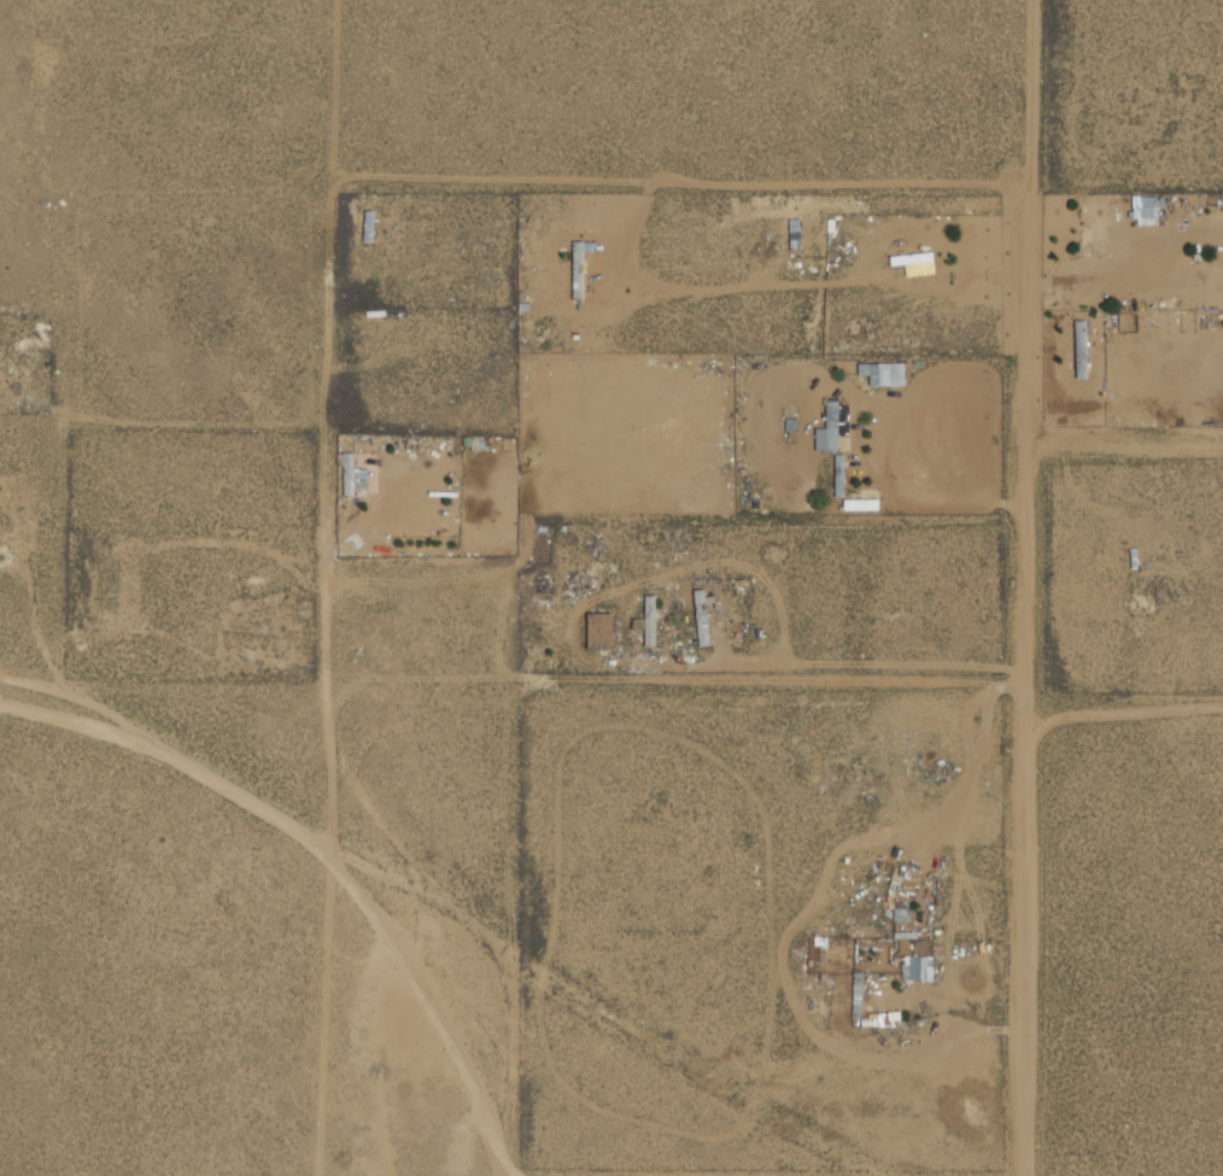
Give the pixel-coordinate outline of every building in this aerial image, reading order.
[(1157,198),(1133,198),(1133,227),(1157,227),(1157,198)] [(363,242),(371,242),(371,212),(363,212),(363,242)] [(888,256),(888,267),(903,267),(903,276),(932,276),(931,254),(888,256)] [(1086,322),(1073,322),(1073,380),(1086,380),(1086,322)] [(903,388),(903,364),(856,364),(856,379),(865,379),(865,388),(903,388)] [(814,454),(836,454),(836,403),(825,403),(825,431),(814,431),(814,454)] [(462,452),(502,451),(502,438),(462,439),(462,452)] [(404,444),(357,444),(357,454),(404,454),(404,444)] [(365,467),(353,467),(353,456),(340,456),(340,498),(365,498),(365,467)] [(876,502),(843,502),(843,510),(876,510),(876,502)] [(698,646),(708,645),(702,591),(691,592),(698,646)] [(610,614),(585,614),(585,650),(610,650),(610,614)] [(644,645),(653,645),(653,614),(644,614),(644,645)] [(907,982),(932,982),(932,956),(907,956),(907,982)]
